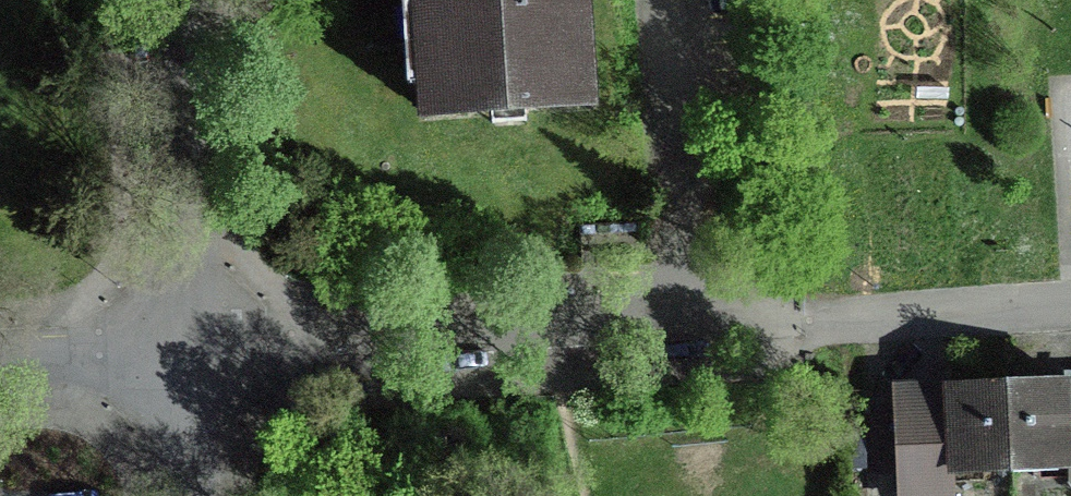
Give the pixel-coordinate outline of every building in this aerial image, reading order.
[(420,140),(600,128),(592,0),(411,0),(420,140)] [(1061,387),(1061,384),(947,389),(947,384),(939,385),(893,387),(897,495),(951,495),(950,483),(1008,480),(1008,482),(1065,479),(1066,489),(1070,489),(1070,387),(1061,387)]
